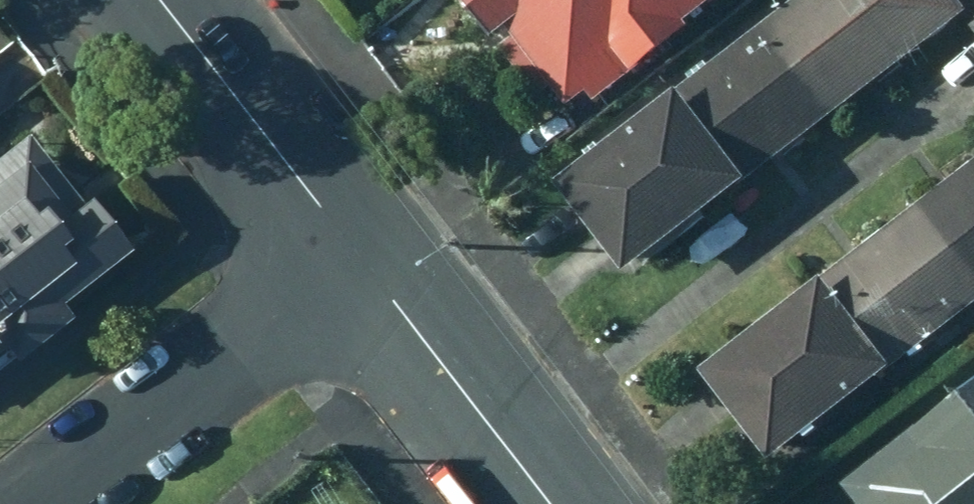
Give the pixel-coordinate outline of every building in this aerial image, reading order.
[(502,45),(517,33),(522,41),(509,51),(549,102),(561,92),(576,111),(594,97),(602,106),(638,78),(642,83),(702,37),(696,29),(730,0),(467,0),(502,45)] [(973,18),(973,14),(963,0),(814,0),(794,16),(863,105),(973,18)] [(751,194),(863,105),(794,16),(681,105),(751,194)] [(638,282),(751,194),(681,105),(625,149),(568,194),(638,282)] [(18,148),(0,162),(0,364),(7,358),(18,371),(76,327),(64,312),(133,258),(94,209),(75,223),(18,148)] [(931,208),(973,263),(973,174),(931,208)] [(973,319),(973,263),(931,208),(822,295),(892,384),(973,319)] [(783,470),(892,384),(822,295),(712,382),(783,470)] [(850,492),(860,503),(973,503),(973,397),(850,492)]
